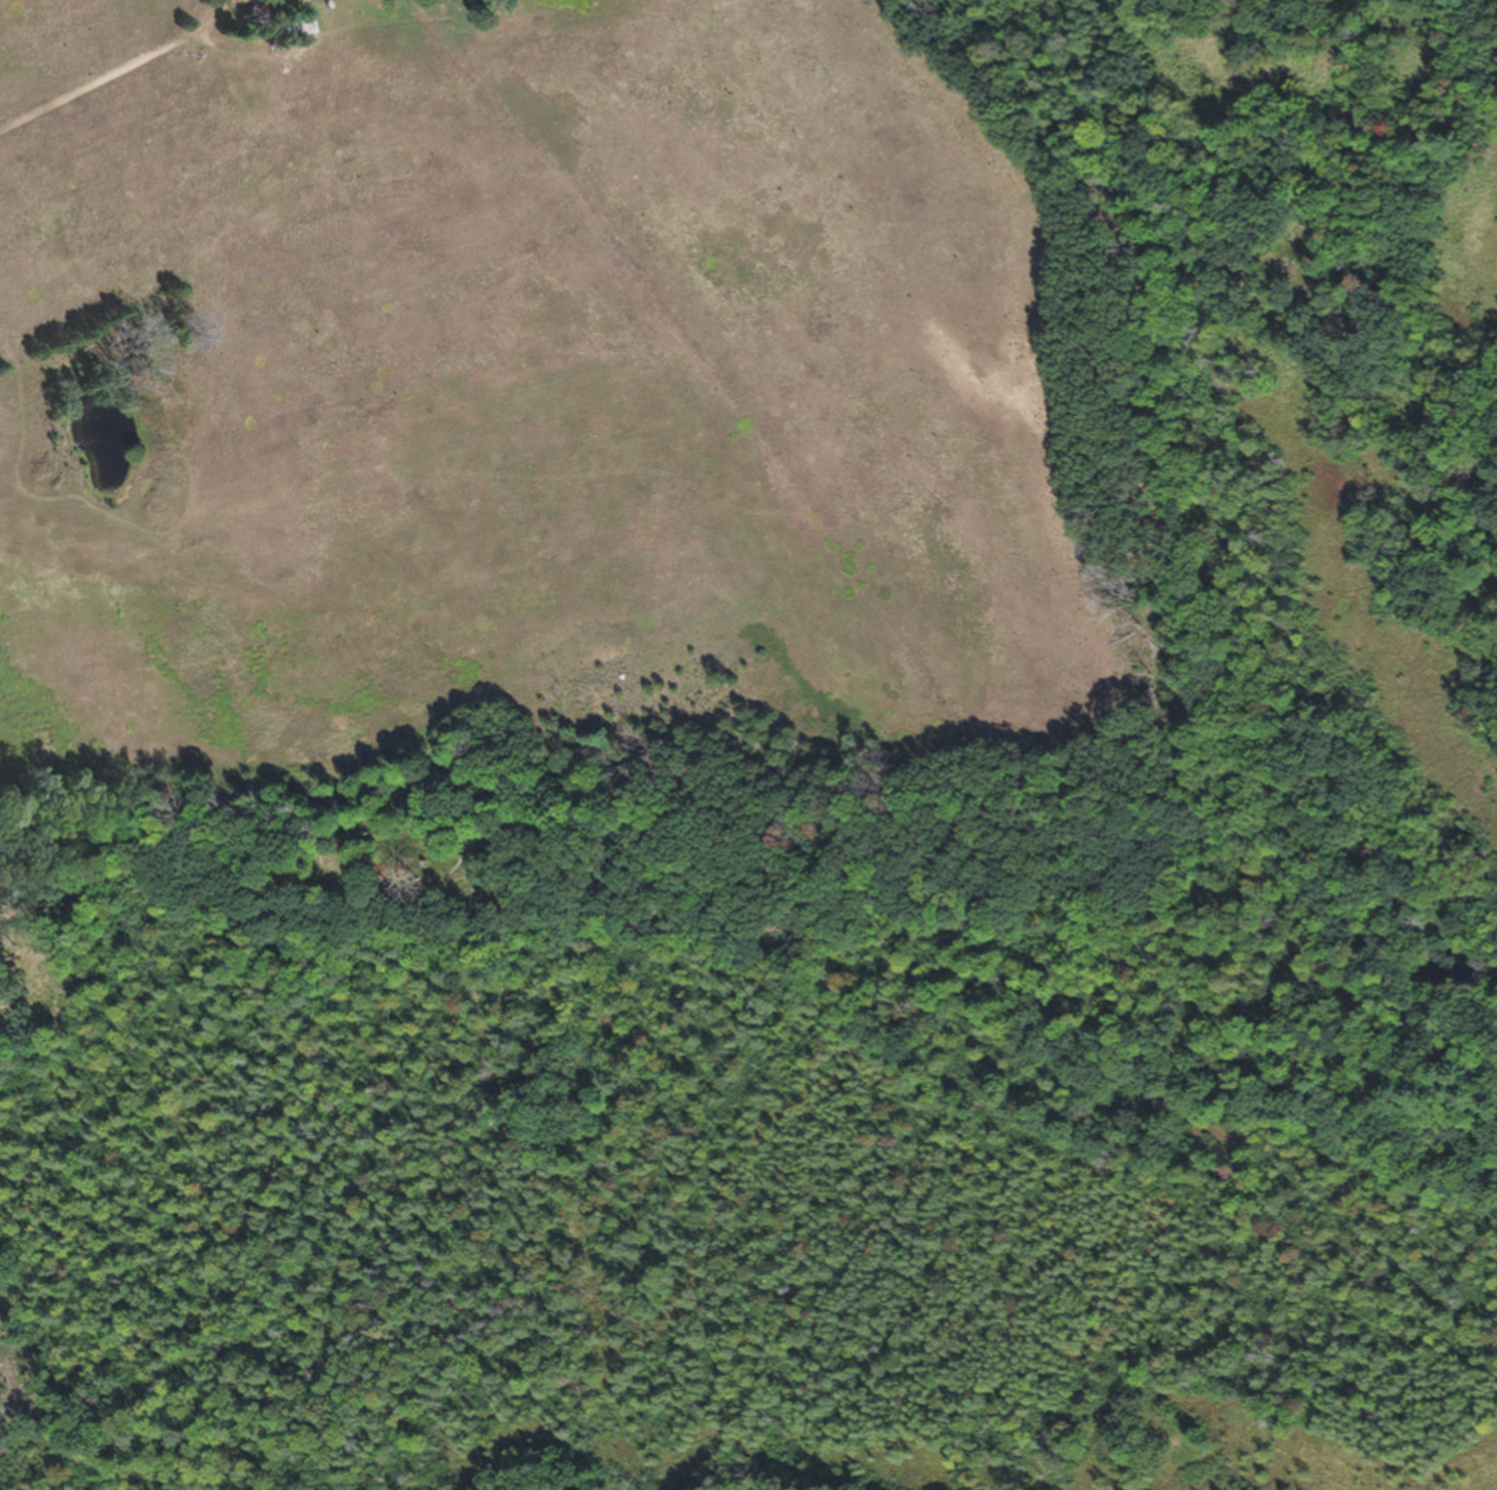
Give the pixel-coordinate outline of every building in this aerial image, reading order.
[(271,30),(279,51),(312,41),(304,19),(271,30)]
